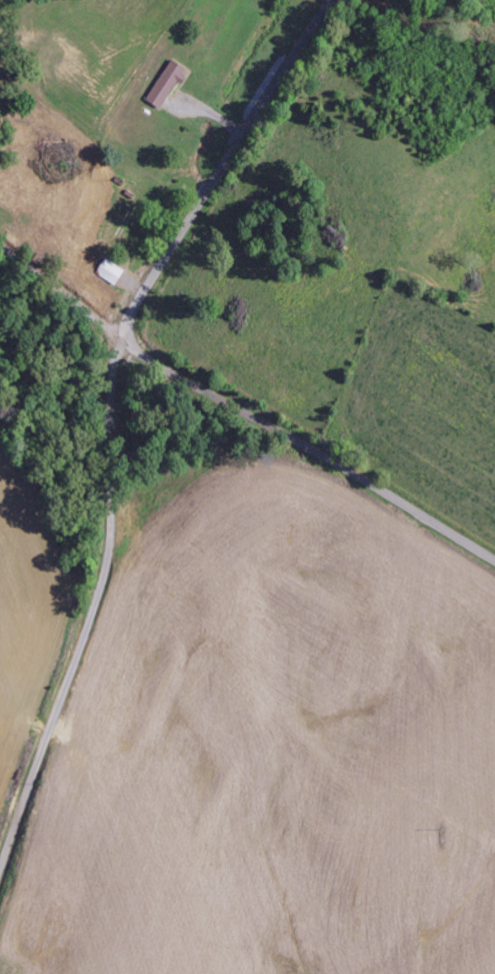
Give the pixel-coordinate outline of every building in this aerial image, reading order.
[(188,70),(173,60),(146,99),(161,110),(188,70)] [(127,270),(109,258),(99,273),(117,285),(127,270)]
